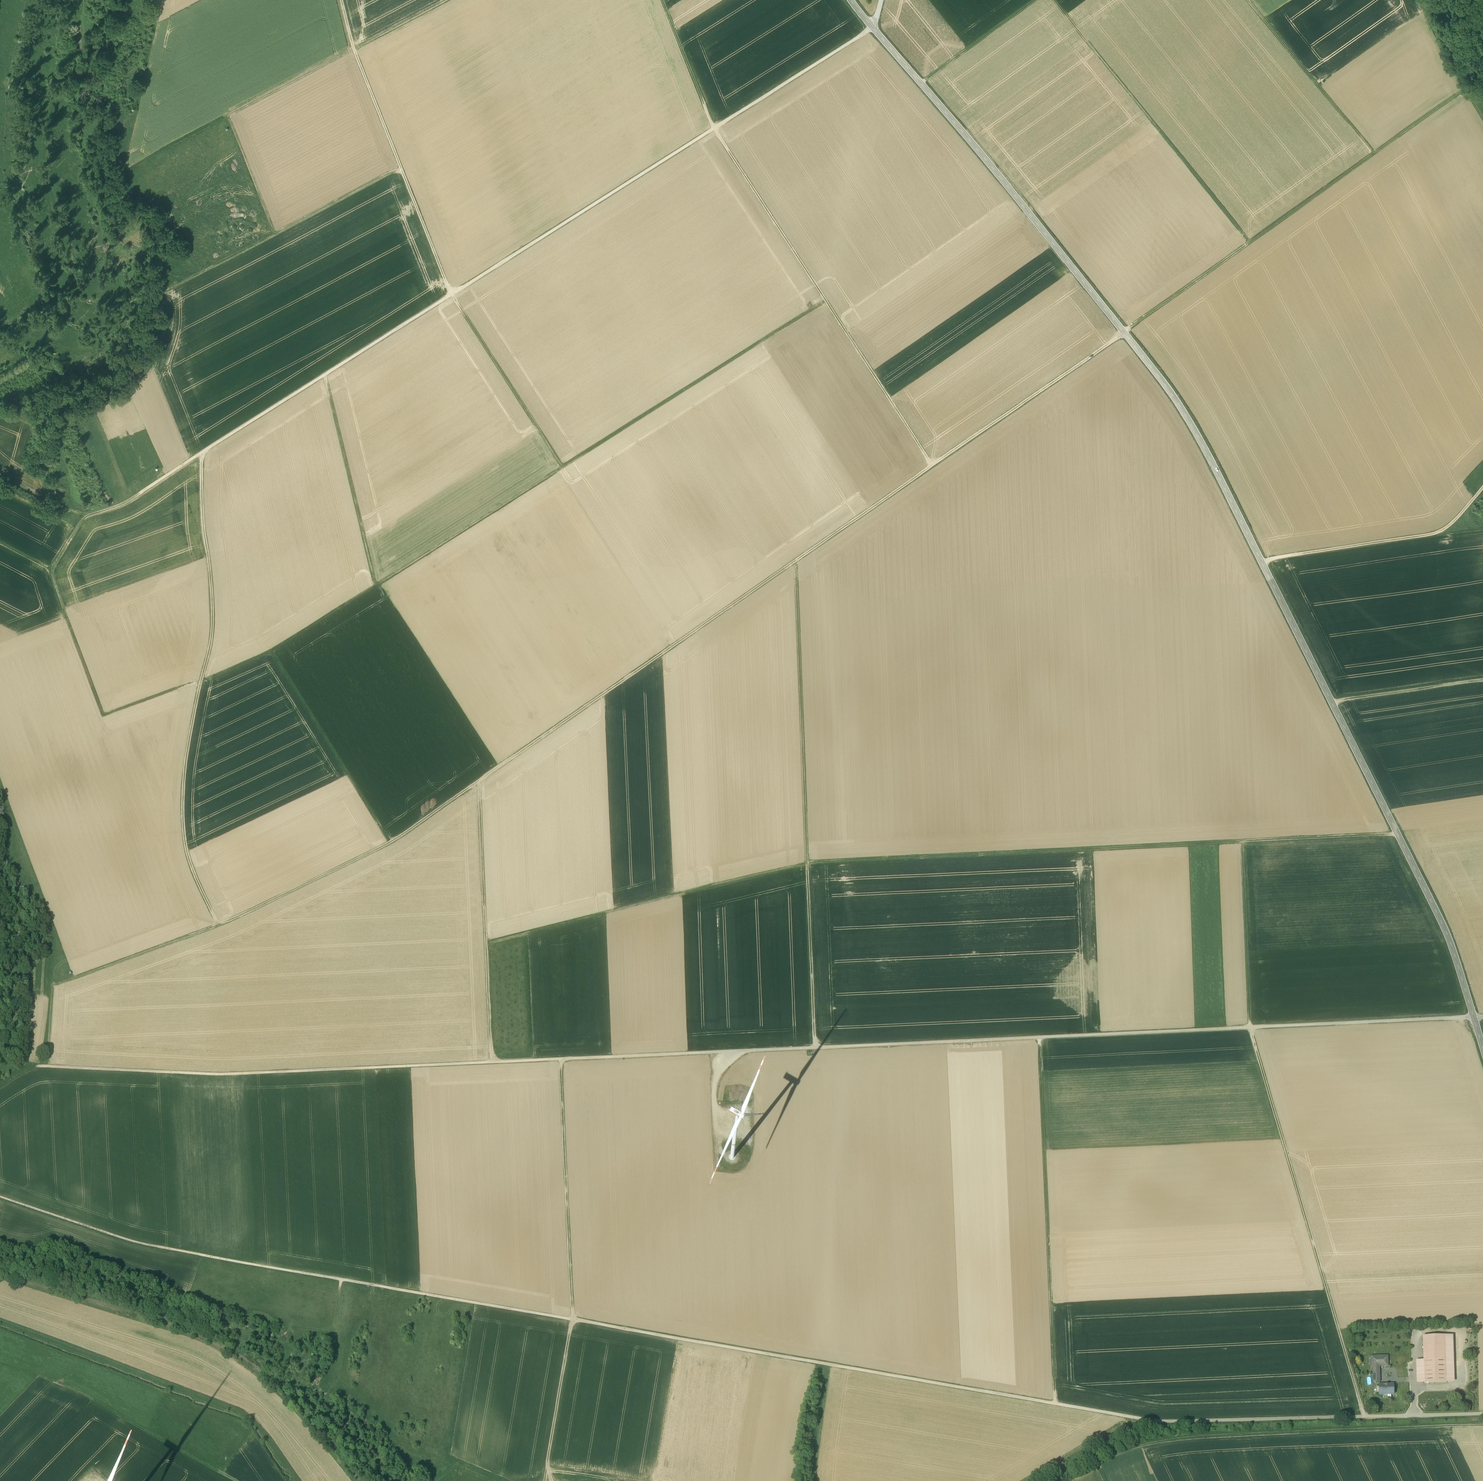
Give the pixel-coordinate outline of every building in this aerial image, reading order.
[(1421,1363),(1421,1387),(1459,1386),(1459,1339),(1428,1339),(1428,1363),(1421,1363)] [(1378,1382),(1379,1395),(1395,1395),(1394,1383),(1381,1383),(1380,1366),(1389,1366),(1389,1355),(1372,1356),(1372,1382),(1378,1382)]
